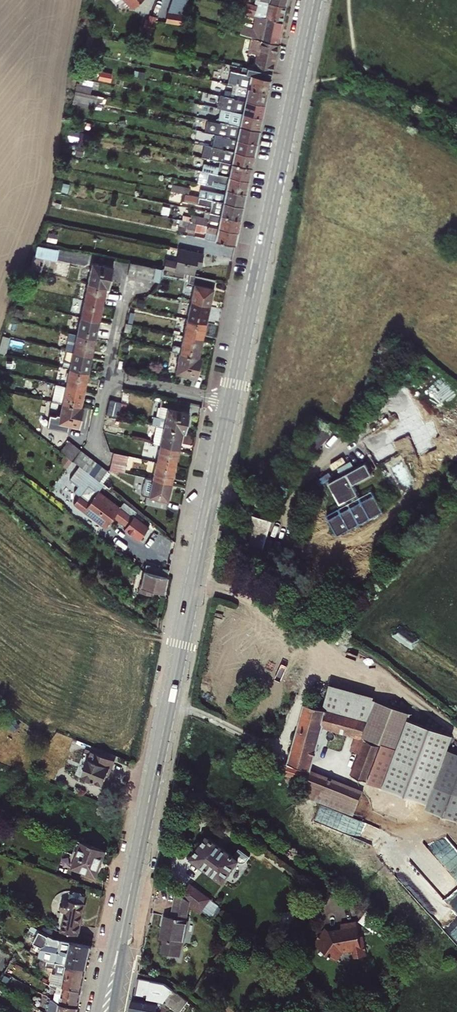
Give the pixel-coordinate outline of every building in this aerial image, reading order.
[(119,6),(124,1),(133,9),(143,0),(113,0),(119,6)] [(287,7),(264,1),(263,7),(253,4),(253,5),(248,3),(245,10),(253,14),(252,15),(257,16),(284,22),(287,7)] [(151,16),(151,20),(146,19),(144,29),(154,31),(157,17),(151,16)] [(284,22),(257,16),(254,29),(249,28),(243,26),(241,34),(261,41),(279,44),(284,22)] [(90,54),(94,36),(89,35),(85,53),(90,54)] [(279,44),(261,41),(253,39),(250,52),(260,54),(259,57),(276,60),(279,44)] [(276,60),(259,57),(256,69),(273,73),(276,60)] [(273,73),(256,69),(249,68),(248,74),(232,71),(230,84),(238,86),(269,92),(273,73)] [(112,80),(113,72),(102,70),(100,78),(112,80)] [(269,92),(238,86),(236,92),(226,90),(225,96),(266,105),(269,92)] [(96,109),(99,96),(77,91),(74,104),(96,109)] [(266,105),(225,96),(216,94),(215,101),(244,107),(242,113),(263,118),(266,105)] [(263,118),(242,113),(222,109),(219,122),(260,130),(263,118)] [(260,130),(219,122),(206,119),(204,132),(216,134),(258,143),(260,130)] [(258,143),(216,134),(215,140),(207,138),(205,145),(255,156),(258,143)] [(255,156),(205,145),(197,143),(196,151),(222,156),(221,161),(253,168),(255,156)] [(253,168),(221,161),(220,167),(204,164),(203,170),(250,181),(253,168)] [(250,181),(203,170),(201,178),(223,183),(221,188),(247,194),(250,181)] [(247,194),(221,188),(215,187),(215,192),(201,189),(200,197),(244,207),(247,194)] [(244,207),(200,197),(198,204),(211,207),(210,212),(213,213),(242,219),(244,207)] [(242,219),(213,213),(213,216),(210,215),(209,218),(193,215),(191,221),(197,223),(239,232),(242,219)] [(197,223),(191,221),(181,219),(179,230),(195,233),(196,231),(197,223)] [(205,239),(236,245),(239,232),(197,223),(196,231),(206,233),(205,239)] [(57,261),(60,250),(39,246),(36,257),(41,258),(57,261)] [(180,249),(175,271),(191,275),(194,275),(196,267),(197,263),(203,265),(205,254),(180,249)] [(41,258),(36,257),(35,256),(32,271),(42,273),(44,266),(40,266),(41,258)] [(92,262),(88,282),(110,287),(114,267),(92,262)] [(131,262),(128,275),(134,276),(137,264),(131,262)] [(140,277),(143,265),(137,264),(134,276),(140,277)] [(147,279),(149,266),(143,265),(140,277),(147,279)] [(153,280),(156,267),(149,266),(147,279),(153,280)] [(163,269),(156,267),(153,280),(160,282),(163,269)] [(192,301),(211,306),(216,280),(194,275),(191,275),(189,283),(196,284),(192,301)] [(110,287),(88,282),(84,300),(103,304),(107,288),(109,288),(110,287)] [(103,304),(84,300),(81,317),(100,321),(103,304)] [(188,319),(207,323),(211,306),(192,301),(188,319)] [(100,321),(81,317),(77,334),(96,338),(100,321)] [(184,336),(203,340),(207,323),(188,319),(184,336)] [(131,332),(132,324),(126,323),(124,331),(131,332)] [(96,338),(77,334),(70,333),(66,349),(73,351),(93,355),(96,338)] [(10,338),(3,336),(0,349),(0,354),(6,355),(10,338)] [(181,353),(202,358),(202,357),(199,356),(203,340),(184,336),(182,347),(175,346),(174,352),(181,353)] [(123,358),(127,342),(122,341),(118,357),(123,358)] [(93,355),(73,351),(71,362),(64,360),(62,367),(70,368),(89,373),(93,355)] [(198,378),(202,358),(181,353),(176,373),(198,378)] [(89,373),(70,368),(66,385),(85,389),(89,373)] [(85,389),(66,385),(56,383),(52,401),(84,407),(84,406),(82,405),(85,389)] [(403,422),(375,437),(377,441),(386,458),(396,453),(391,443),(400,438),(401,440),(410,435),(421,456),(427,453),(426,449),(431,446),(425,434),(437,428),(432,419),(424,423),(412,399),(407,402),(400,389),(386,397),(393,409),(396,408),(399,413),(403,422)] [(70,426),(80,427),(84,407),(52,401),(47,425),(64,429),(65,424),(70,426)] [(168,407),(164,428),(186,433),(190,412),(168,407)] [(136,425),(121,422),(120,428),(118,435),(134,438),(136,425)] [(322,447),(331,430),(319,423),(309,440),(322,447)] [(186,433),(164,428),(158,427),(154,444),(160,445),(180,449),(183,433),(186,434),(186,433)] [(70,441),(61,451),(74,461),(82,450),(70,441)] [(180,449),(160,445),(157,462),(176,466),(180,449)] [(79,465),(87,454),(82,450),(74,461),(79,465)] [(127,456),(112,453),(111,460),(109,469),(124,473),(127,456)] [(84,469),(92,458),(87,454),(79,465),(80,466),(84,469)] [(89,473),(97,462),(92,458),(84,469),(89,473)] [(94,477),(103,466),(97,462),(89,473),(94,477)] [(176,466),(157,462),(153,479),(172,483),(176,466)] [(329,481),(340,503),(359,494),(354,483),(373,474),(367,463),(329,481)] [(138,512),(116,494),(110,501),(89,484),(94,477),(89,473),(84,469),(80,466),(70,480),(78,487),(74,492),(80,496),(74,504),(105,529),(110,522),(112,523),(115,519),(125,527),(125,528),(136,537),(144,526),(133,517),(138,512)] [(99,481),(107,471),(108,470),(103,466),(94,477),(99,481)] [(111,475),(107,471),(99,481),(104,485),(111,475)] [(145,503),(167,509),(172,483),(153,479),(151,492),(147,491),(145,503)] [(375,491),(327,513),(337,534),(385,512),(375,491)] [(244,544),(266,548),(272,518),(249,514),(244,544)] [(147,565),(145,572),(168,578),(170,570),(147,565)] [(155,592),(164,594),(168,578),(145,572),(140,593),(152,596),(153,591),(155,592)] [(338,622),(343,616),(333,607),(328,613),(338,622)] [(369,718),(404,732),(405,731),(411,708),(329,686),(322,710),(367,722),(369,718)] [(311,772),(315,759),(320,743),(327,745),(329,737),(321,735),(324,725),(332,727),(359,735),(353,749),(362,752),(353,775),(380,786),(385,772),(389,773),(398,748),(404,732),(369,718),(367,722),(322,710),(305,705),(285,774),(307,780),(305,785),(338,798),(335,805),(356,814),(364,792),(341,783),(334,781),(336,775),(324,770),(322,776),(311,772)] [(321,735),(329,737),(332,727),(324,725),(321,735)] [(404,732),(398,748),(442,765),(448,747),(405,731),(404,732)] [(427,805),(439,810),(437,816),(456,823),(456,751),(448,747),(442,765),(432,791),(427,805)] [(398,748),(389,773),(388,774),(432,791),(442,765),(398,748)] [(104,786),(114,760),(93,751),(83,777),(104,786)] [(334,781),(341,783),(343,780),(336,775),(334,781)] [(240,849),(234,857),(209,837),(193,858),(223,881),(239,860),(244,865),(250,857),(240,849)] [(78,840),(77,843),(82,845),(73,867),(97,877),(106,851),(78,840)] [(190,886),(182,897),(192,904),(211,919),(219,908),(190,886)] [(62,908),(64,910),(66,911),(62,931),(79,935),(86,903),(83,902),(84,895),(82,894),(81,892),(76,891),(73,893),(70,892),(69,899),(64,901),(62,903),(62,908)] [(164,939),(161,953),(181,957),(192,904),(182,897),(177,892),(172,917),(166,915),(161,939),(164,939)] [(361,937),(358,922),(342,925),(343,930),(338,931),(338,934),(334,934),(330,932),(326,929),(315,945),(329,955),(328,956),(337,961),(342,952),(345,954),(351,952),(353,950),(355,951),(357,959),(369,957),(365,937),(361,937)] [(34,954),(48,962),(86,970),(92,946),(54,938),(41,931),(35,942),(46,948),(46,950),(36,947),(34,954)] [(337,961),(339,963),(345,954),(342,952),(337,961)] [(86,970),(48,962),(47,966),(57,968),(56,974),(53,974),(51,984),(81,991),(86,970)] [(81,991),(51,984),(51,985),(55,988),(52,999),(60,1003),(61,1004),(78,1007),(81,991)] [(135,998),(132,1011),(157,1011),(159,1002),(135,998)] [(60,1003),(58,1011),(51,1010),(50,1011),(77,1011),(78,1007),(61,1004),(60,1003)]
